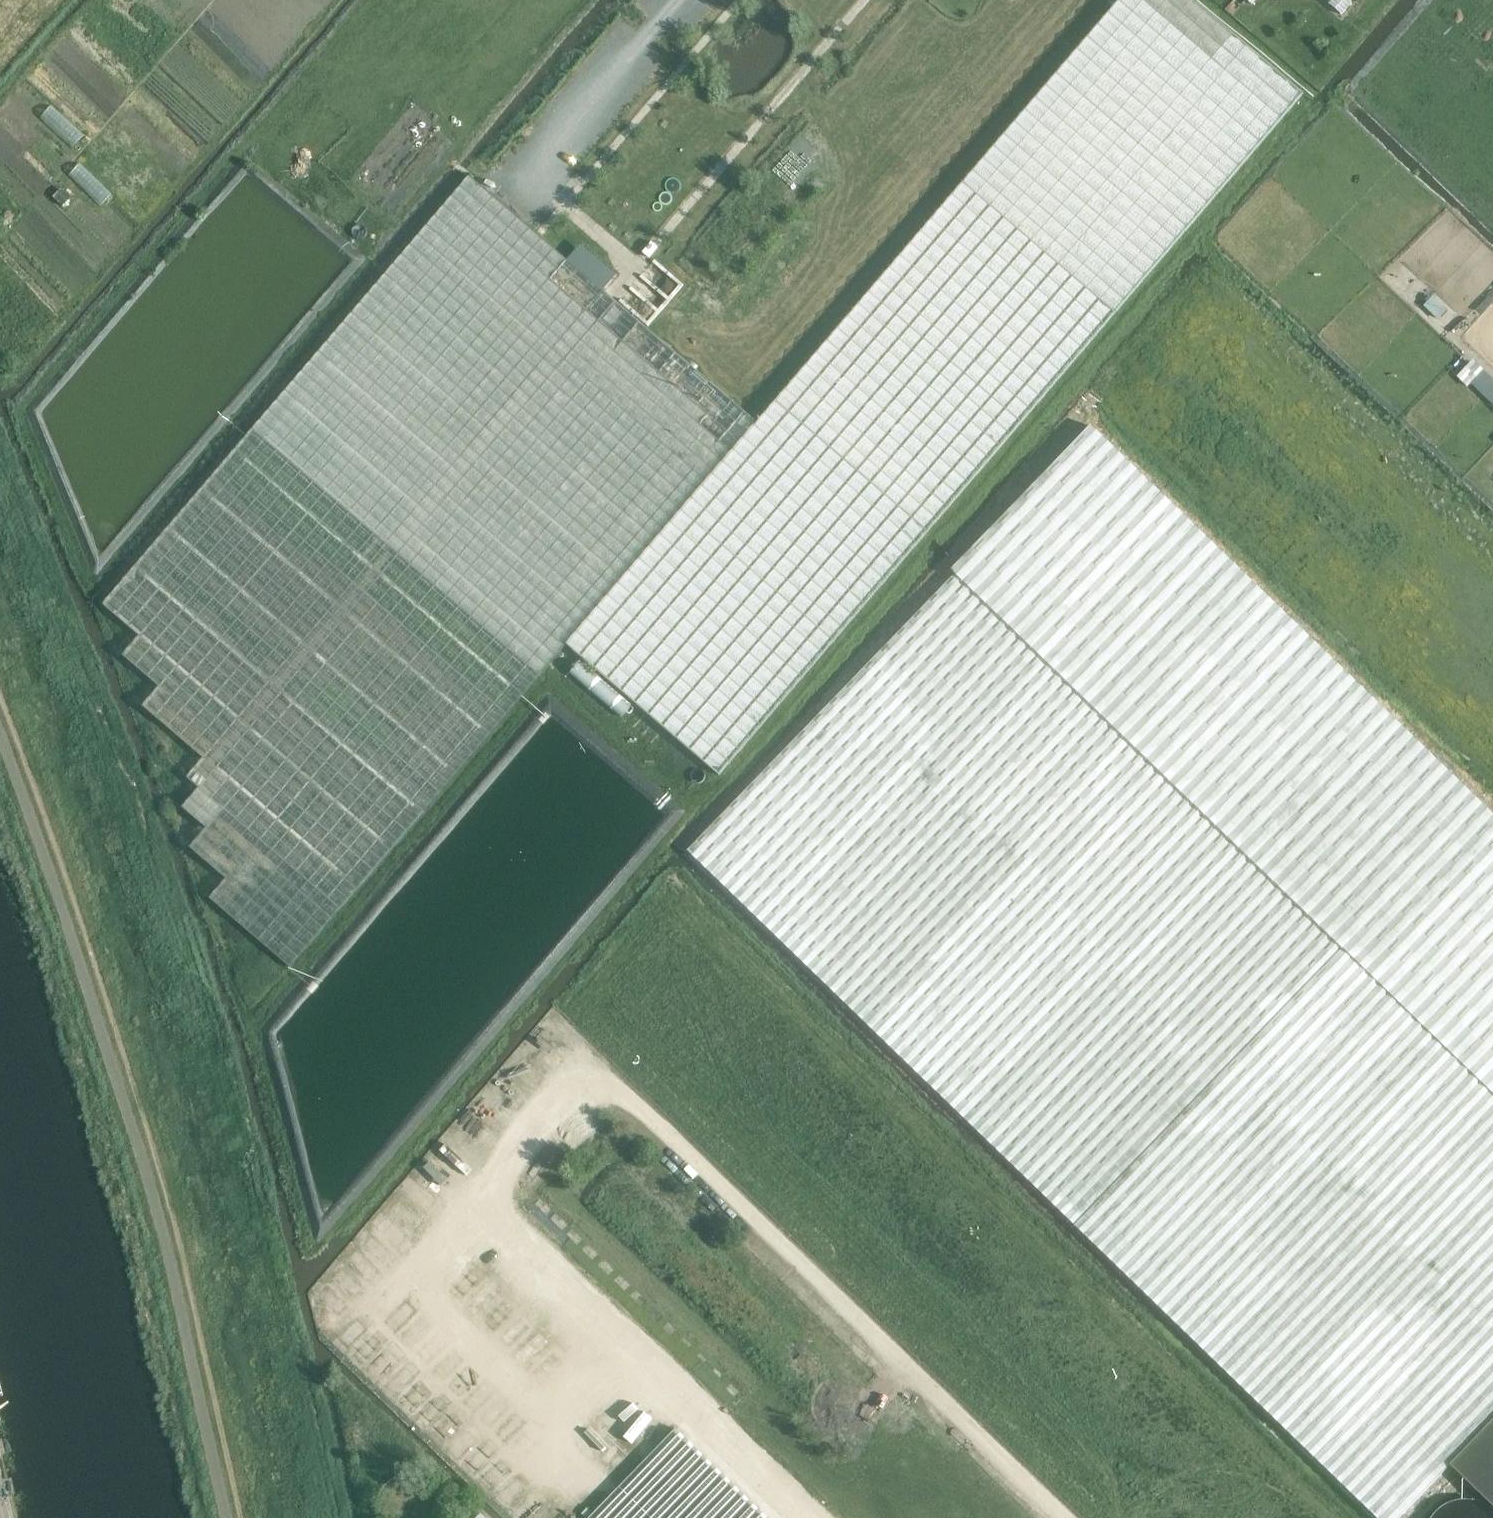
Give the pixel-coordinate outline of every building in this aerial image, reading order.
[(759,422),(568,645),(720,775),(1304,94),(1194,0),(1121,0),(759,422)] [(41,115),(74,145),(85,133),(53,103),(41,115)] [(102,202),(113,191),(81,161),(71,172),(102,202)] [(759,422),(471,178),(104,605),(140,636),(124,656),(160,687),(144,707),(204,759),(188,778),(200,789),(183,808),(207,829),(191,848),(227,880),(211,899),(291,968),(568,645),(759,422)] [(1446,310),(1433,297),(1425,305),(1439,318),(1446,310)] [(1481,373),(1472,383),(1492,403),(1492,384),(1481,373)] [(1091,425),(952,569),(956,573),(688,851),(963,1118),(1178,1325),(1377,1517),(1399,1517),(1453,1463),(1492,1421),(1492,814),(1091,425)] [(1453,1463),(1492,1502),(1492,1421),(1453,1463)] [(676,1429),(590,1517),(768,1517),(676,1429)] [(1467,1495),(1464,1496),(1461,1496),(1456,1497),(1453,1499),(1452,1499),(1448,1502),(1444,1504),(1440,1508),(1438,1510),(1436,1513),(1435,1514),(1434,1517),(1433,1517),(1492,1517),(1492,1503),(1488,1500),(1484,1498),(1481,1497),(1478,1496),(1475,1496),(1472,1495),(1467,1495)]
